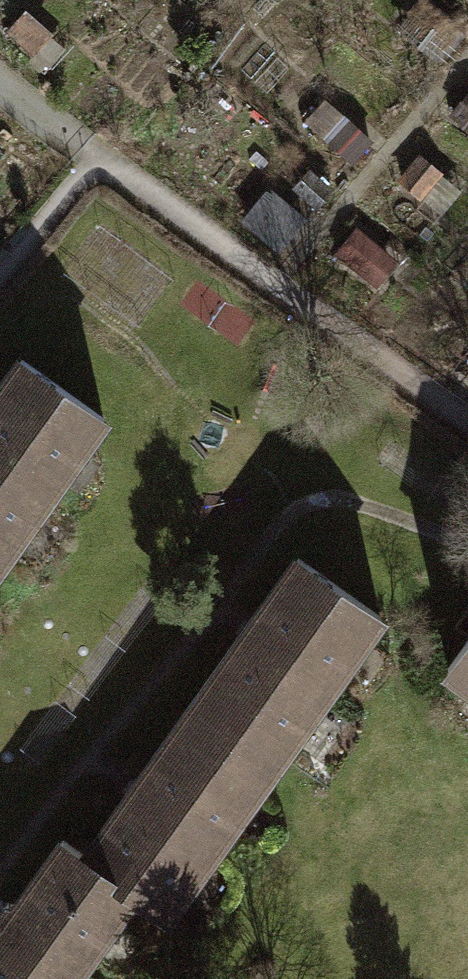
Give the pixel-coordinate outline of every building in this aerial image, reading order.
[(0,389),(0,563),(104,418),(22,359),(0,389)] [(299,558),(199,697),(237,724),(222,745),(266,777),(381,616),(299,558)] [(448,665),(467,679),(467,638),(448,665)] [(199,697),(85,857),(133,891),(166,915),(266,777),(222,745),(237,724),(199,697)] [(85,857),(63,841),(17,907),(9,901),(0,914),(0,978),(70,978),(133,891),(85,857)]
